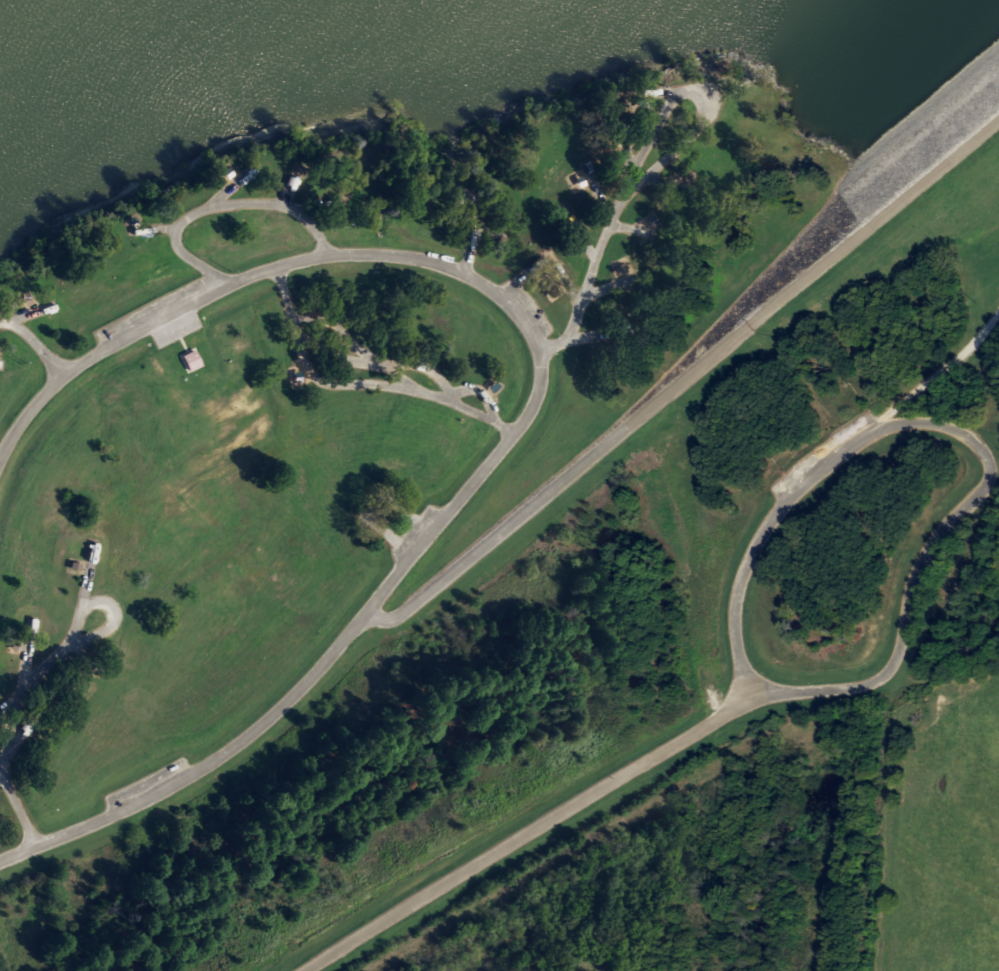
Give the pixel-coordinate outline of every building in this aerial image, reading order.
[(238,170),(227,182),(218,173),(229,161),(238,170)] [(25,310),(17,298),(29,290),(37,303),(25,310)] [(188,373),(202,369),(197,351),(183,355),(188,373)] [(502,385),(494,395),(484,388),(492,377),(502,385)] [(8,648),(14,631),(23,634),(17,652),(8,648)]
